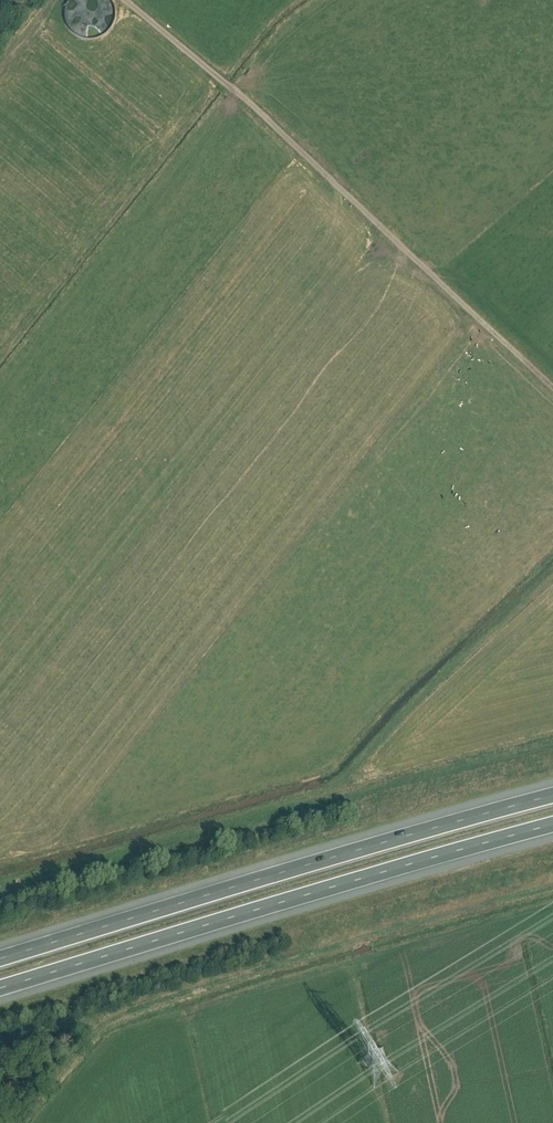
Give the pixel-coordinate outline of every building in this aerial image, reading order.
[(8,5),(3,0),(0,0),(0,13),(8,5)] [(71,34),(107,29),(105,13),(107,13),(108,17),(113,17),(112,9),(98,11),(98,15),(69,19),(71,34)] [(437,864),(468,856),(466,849),(436,857),(437,864)] [(25,990),(23,984),(0,990),(0,997),(25,990)]
